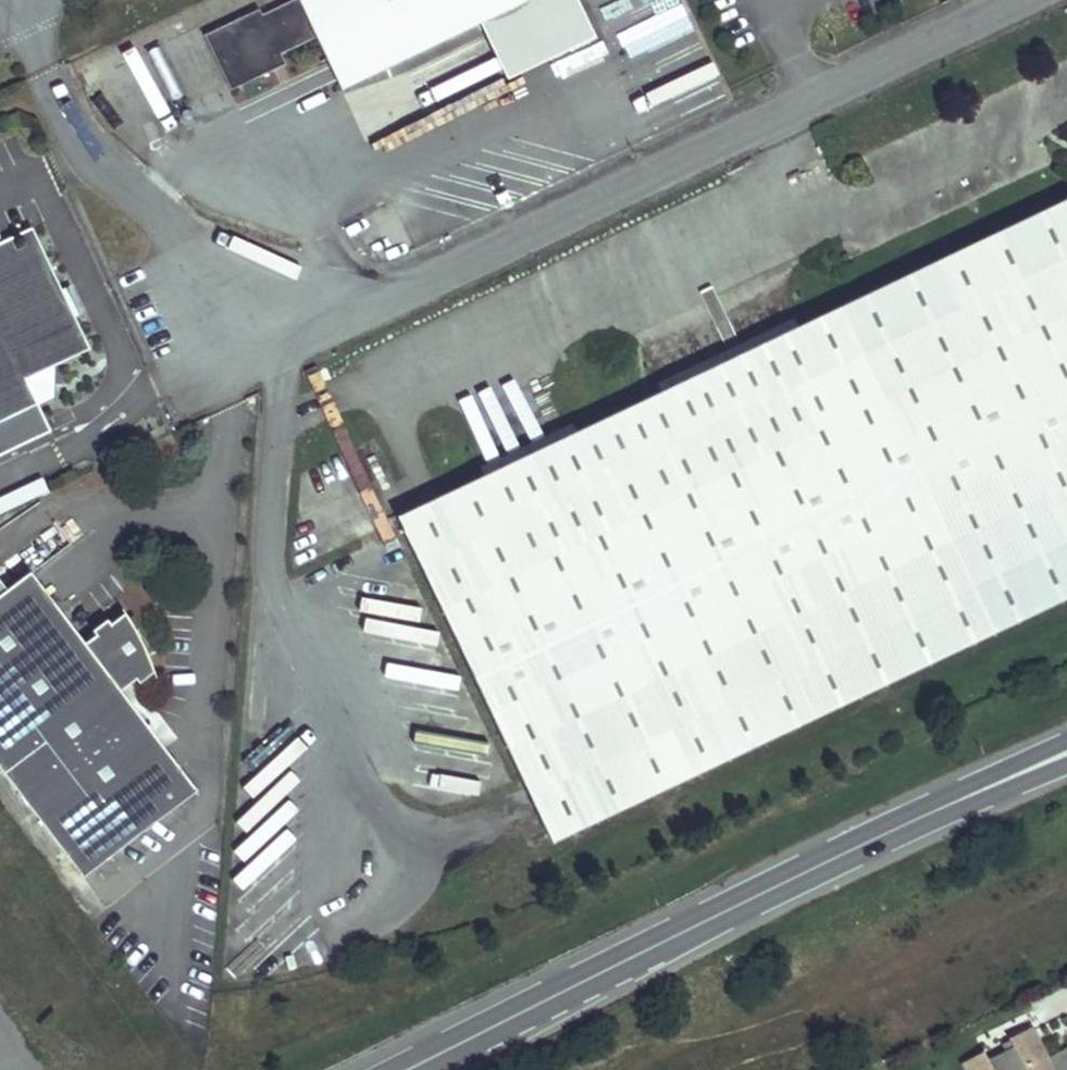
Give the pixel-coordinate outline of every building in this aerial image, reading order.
[(525,0),(296,0),(297,3),(259,20),(254,9),(201,33),(229,94),(283,69),(278,59),(316,41),(341,95),(529,8),(525,0)] [(396,520),(552,843),(1066,600),(1066,203),(396,520)] [(38,243),(32,230),(0,245),(0,251),(4,259),(38,243)] [(50,432),(37,406),(26,381),(53,368),(89,351),(74,318),(67,322),(54,295),(61,292),(38,243),(4,259),(0,251),(0,456),(50,432)] [(79,316),(66,289),(61,292),(54,295),(67,322),(74,318),(79,316)] [(54,398),(53,368),(26,381),(37,406),(54,398)] [(118,696),(133,684),(136,688),(150,677),(141,660),(133,665),(124,648),(132,644),(118,619),(104,630),(101,625),(85,637),(89,642),(81,648),(28,581),(0,603),(0,772),(86,881),(196,795),(118,696)] [(141,660),(132,644),(124,648),(133,665),(141,660)] [(1007,1049),(990,1057),(996,1069),(1051,1069),(1032,1027),(1003,1040),(1007,1049)] [(1048,1056),(1055,1069),(1066,1069),(1066,1047),(1048,1056)] [(964,1069),(991,1069),(984,1052),(961,1060),(964,1069)]
